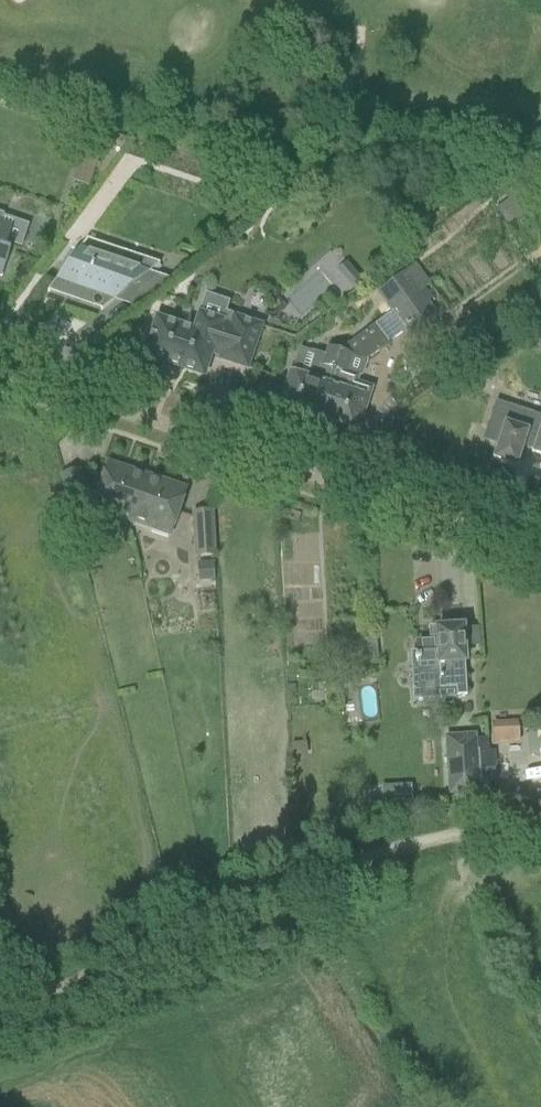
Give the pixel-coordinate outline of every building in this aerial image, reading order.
[(85,144),(80,156),(97,162),(101,149),(85,144)] [(0,213),(0,277),(1,277),(10,251),(5,249),(12,228),(1,224),(4,215),(0,213)] [(173,280),(79,249),(55,281),(114,301),(123,294),(147,302),(173,280)] [(337,271),(353,290),(363,281),(346,263),(337,271)] [(405,272),(376,293),(391,314),(392,313),(420,292),(405,272)] [(420,292),(392,313),(406,331),(408,335),(436,314),(428,303),(420,292)] [(230,329),(220,326),(221,322),(199,314),(193,333),(178,328),(178,326),(157,319),(144,356),(203,376),(212,349),(222,352),(220,359),(247,368),(261,326),(234,317),(230,329)] [(340,351),(317,418),(358,432),(369,398),(368,398),(371,388),(357,384),(359,377),(361,376),(367,360),(389,345),(388,344),(374,326),(374,325),(340,351)] [(314,352),(305,377),(290,372),(279,403),(294,408),(293,410),(317,418),(340,351),(328,347),(325,356),(314,352)] [(540,455),(540,419),(497,404),(485,439),(497,443),(492,460),(517,469),(524,446),(533,448),(531,452),(540,455)] [(92,510),(89,519),(111,527),(114,517),(131,523),(146,477),(108,464),(100,484),(92,510)] [(79,471),(62,476),(71,509),(88,504),(79,471)] [(146,477),(131,523),(170,536),(178,511),(185,490),(146,477)] [(213,556),(211,512),(193,513),(196,557),(213,556)] [(213,562),(196,563),(197,582),(214,581),(213,562)] [(418,655),(414,655),(415,663),(419,663),(420,682),(439,680),(439,689),(456,688),(456,696),(467,695),(464,662),(465,662),(464,647),(463,627),(460,627),(459,623),(447,624),(447,628),(436,628),(437,638),(437,642),(417,643),(418,651),(418,655)] [(518,722),(492,723),(493,745),(519,743),(518,722)] [(475,733),(444,735),(448,796),(479,794),(479,790),(475,738),(475,733)] [(487,737),(475,738),(479,790),(491,790),(490,781),(497,781),(495,751),(488,752),(487,737)] [(412,798),(382,800),(383,820),(413,818),(413,813),(412,798)]
